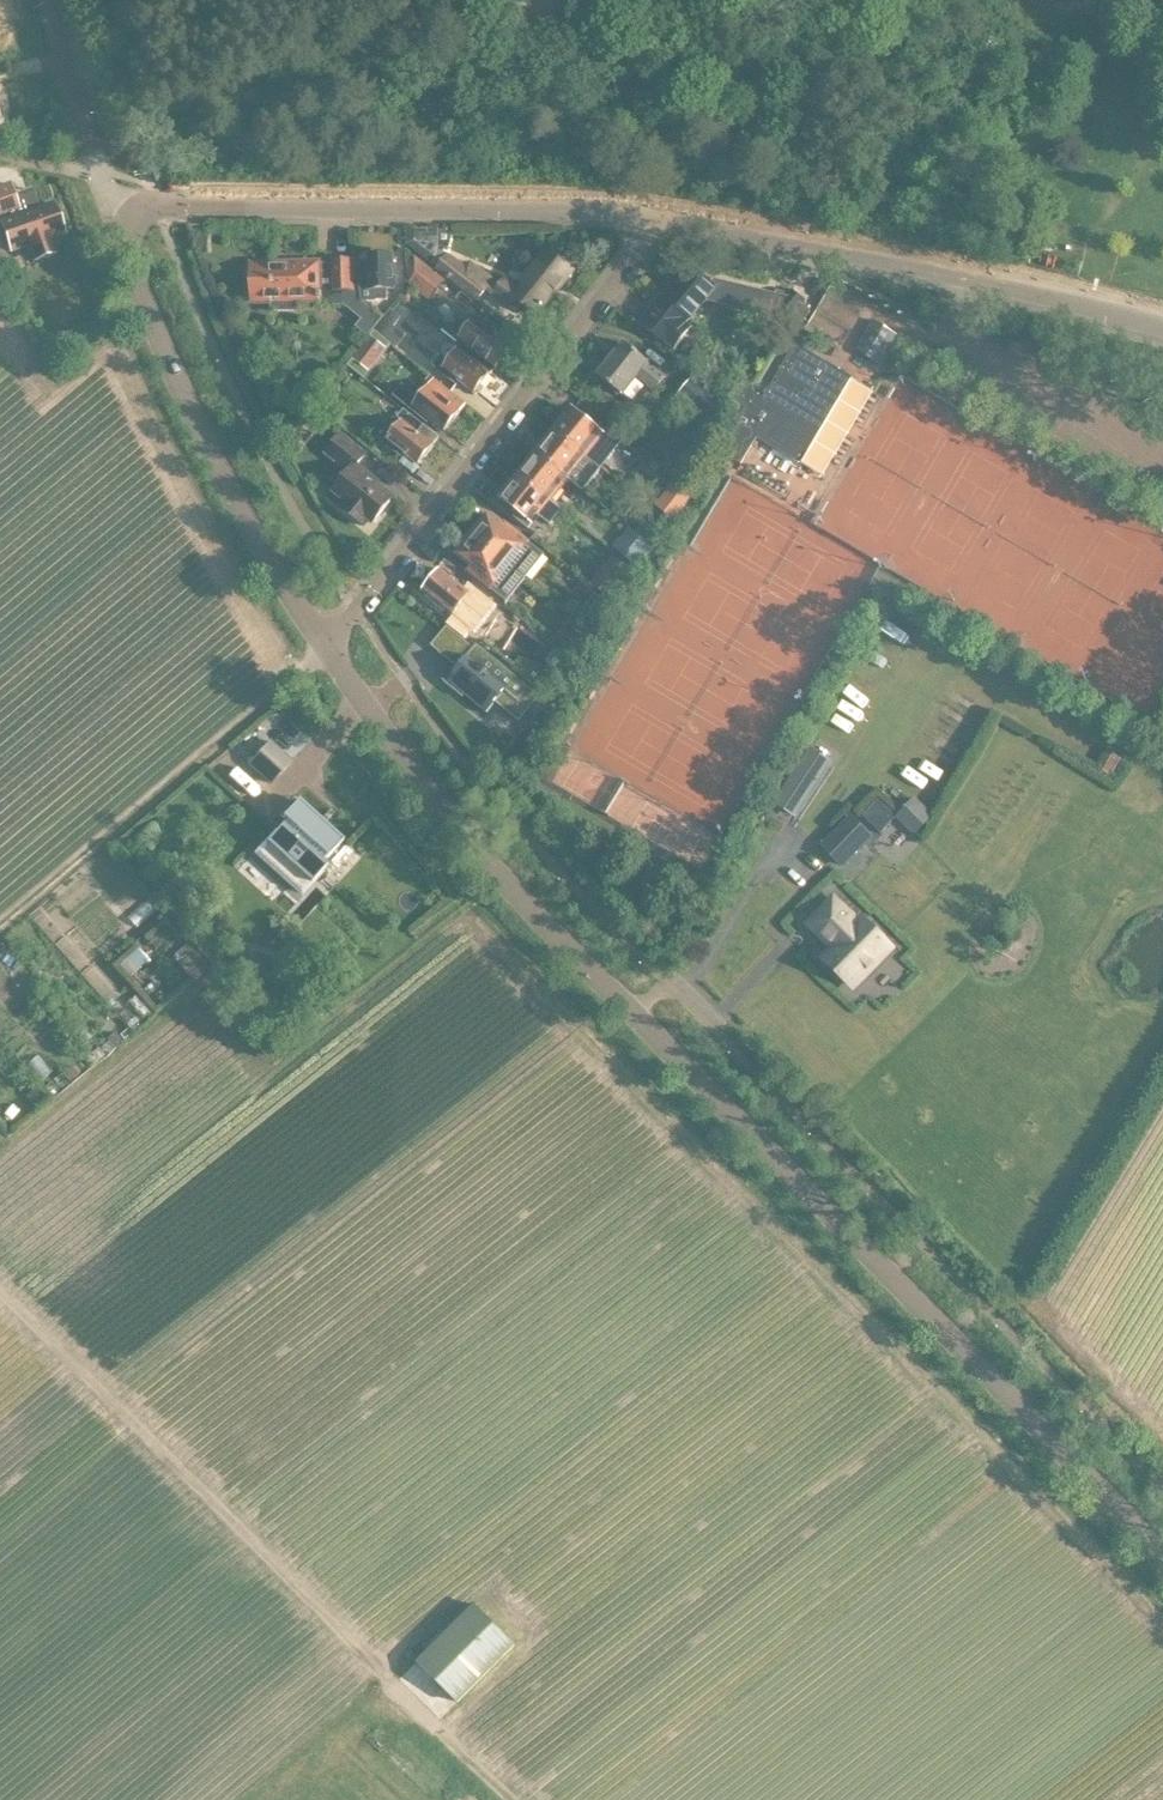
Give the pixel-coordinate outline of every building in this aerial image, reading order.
[(3,248),(8,246),(10,251),(28,245),(33,260),(51,253),(46,238),(61,233),(59,227),(62,226),(56,209),(53,210),(51,204),(35,210),(30,195),(13,201),(8,185),(0,188),(0,224),(2,229),(0,229),(0,239),(3,248)] [(438,228),(405,228),(405,245),(434,268),(433,269),(476,302),(484,292),(491,297),(493,295),(513,311),(519,304),(535,317),(570,272),(546,254),(517,291),(504,280),(498,287),(467,263),(463,267),(446,254),(438,247),(438,228)] [(367,265),(356,265),(359,300),(362,302),(374,302),(374,301),(385,300),(385,289),(392,289),(391,256),(367,256),(367,265)] [(406,290),(424,304),(441,283),(412,260),(403,271),(405,289),(406,290)] [(332,265),(317,266),(317,264),(287,264),(287,267),(249,268),(250,277),(244,277),(245,294),(250,294),(250,302),(270,302),(270,312),(298,311),(298,301),(317,301),(317,300),(320,300),(320,291),(351,291),(350,261),(332,261),(332,265)] [(669,285),(638,323),(672,351),(690,328),(686,324),(705,300),(771,315),(772,313),(785,323),(787,321),(796,328),(809,312),(800,304),(803,300),(790,290),(787,293),(785,296),(775,294),(776,291),(775,291),(774,294),(712,279),(709,283),(691,268),(674,289),(669,285)] [(381,319),(372,331),(394,349),(404,337),(392,327),(399,318),(389,309),(381,319)] [(497,333),(475,315),(457,339),(494,368),(508,350),(493,338),(497,333)] [(871,322),(854,350),(875,363),(892,334),(871,322)] [(372,332),(344,367),(360,380),(389,345),(372,332)] [(622,345),(596,377),(621,396),(637,376),(654,390),(663,379),(646,366),(647,364),(622,345)] [(733,403),(743,409),(718,452),(740,465),(756,439),(800,466),(852,379),(795,345),(763,399),(754,393),(753,386),(743,387),(733,403)] [(447,361),(439,355),(430,367),(434,371),(455,387),(458,383),(473,395),(488,377),(455,351),(447,361)] [(692,377),(672,402),(703,426),(722,401),(692,377)] [(400,385),(391,396),(427,425),(429,421),(444,433),(458,414),(443,402),(449,394),(428,378),(422,385),(426,389),(418,399),(400,385)] [(316,404),(327,413),(337,402),(326,392),(316,404)] [(385,429),(377,440),(400,457),(402,454),(418,466),(432,448),(431,447),(437,439),(402,411),(396,419),(399,422),(391,433),(385,429)] [(603,436),(571,411),(553,433),(585,459),(603,436)] [(275,427),(280,432),(287,431),(291,427),(291,420),(286,416),(280,416),(275,420),(275,427)] [(585,459),(553,433),(535,455),(567,481),(585,459)] [(365,455),(339,434),(323,454),(347,473),(330,494),(341,503),(337,507),(363,528),(367,523),(370,525),(392,498),(376,485),(378,483),(356,466),(365,455)] [(287,449),(292,453),(298,450),(299,444),(293,440),(288,443),(287,449)] [(567,481),(535,455),(518,477),(550,503),(567,481)] [(518,477),(500,500),(517,514),(513,519),(528,531),(538,518),(550,527),(561,512),(550,503),(518,477)] [(673,516),(691,493),(672,477),(664,487),(675,496),(664,509),(673,516)] [(486,518),(479,527),(471,538),(509,567),(524,579),(542,556),(527,544),(504,526),(502,530),(486,518)] [(646,519),(640,527),(634,534),(652,549),(661,538),(659,537),(662,533),(646,519)] [(630,531),(614,550),(636,569),(652,550),(630,531)] [(509,567),(471,538),(456,557),(470,568),(467,572),(491,590),(505,602),(524,579),(509,567)] [(612,557),(590,584),(608,599),(630,572),(612,557)] [(439,571),(421,593),(451,618),(459,624),(467,613),(481,624),(491,613),(495,617),(503,607),(487,594),(479,604),(439,571)] [(502,692),(526,711),(538,697),(475,644),(471,648),(463,659),(464,660),(461,664),(459,666),(455,663),(453,666),(440,681),(461,698),(463,696),(482,712),(484,714),(488,710),(494,702),(502,692)] [(527,663),(519,672),(538,687),(553,669),(527,663)] [(246,765),(270,787),(291,763),(267,742),(246,765)] [(807,750),(771,807),(776,810),(792,821),(829,764),(813,754),(807,750)] [(912,839),(932,819),(913,800),(893,821),(912,839)] [(297,802),(262,842),(268,847),(275,854),(289,867),(296,873),(310,885),(332,862),(314,846),(316,843),(328,830),(297,802)] [(849,818),(821,847),(840,866),(868,836),(849,818)] [(823,958),(852,986),(888,949),(859,921),(857,923),(832,899),(807,924),(832,948),(823,958)] [(153,949),(170,934),(162,925),(145,941),(153,949)] [(200,958),(187,943),(179,950),(195,967),(186,975),(192,983),(209,968),(200,958)] [(126,975),(143,959),(136,951),(117,967),(126,975)] [(262,976),(245,970),(240,984),(257,990),(262,976)] [(134,995),(127,1002),(143,1020),(151,1014),(134,995)] [(126,1029),(118,1035),(122,1040),(130,1034),(126,1029)] [(106,1041),(97,1049),(103,1057),(113,1049),(106,1041)] [(96,1048),(82,1060),(89,1069),(103,1057),(97,1049),(96,1048)] [(70,1067),(61,1075),(67,1082),(76,1074),(70,1067)] [(36,1086),(25,1096),(35,1108),(47,1099),(36,1086)] [(417,1660),(457,1702),(516,1645),(475,1603),(417,1660)]
